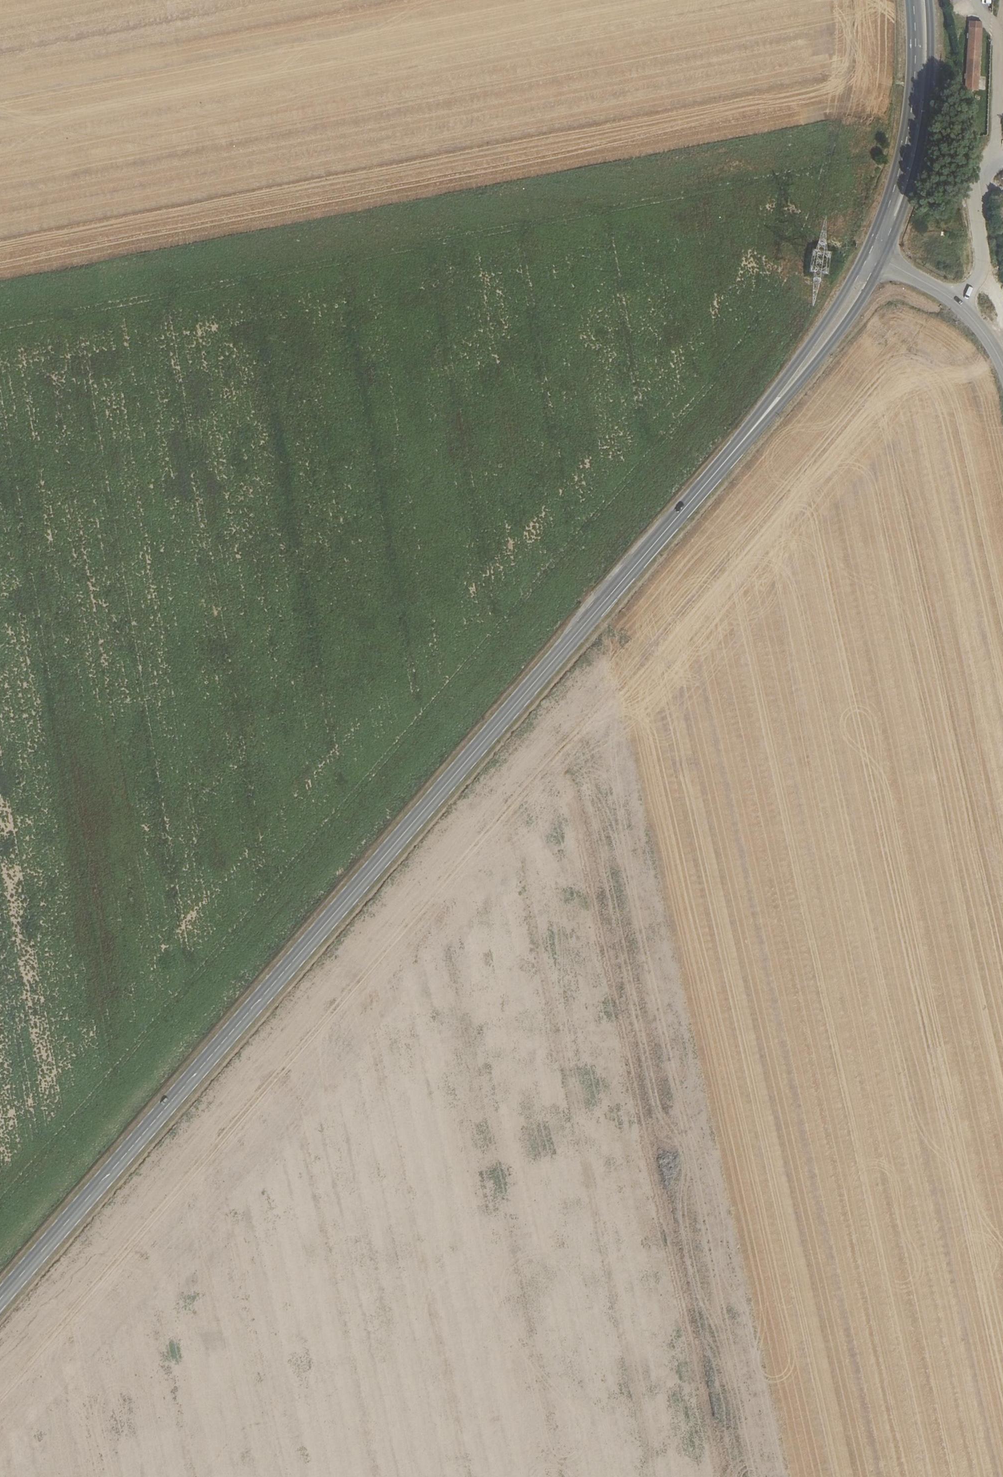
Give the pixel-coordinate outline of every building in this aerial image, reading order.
[(981,30),(970,29),(965,92),(976,92),(981,30)]
